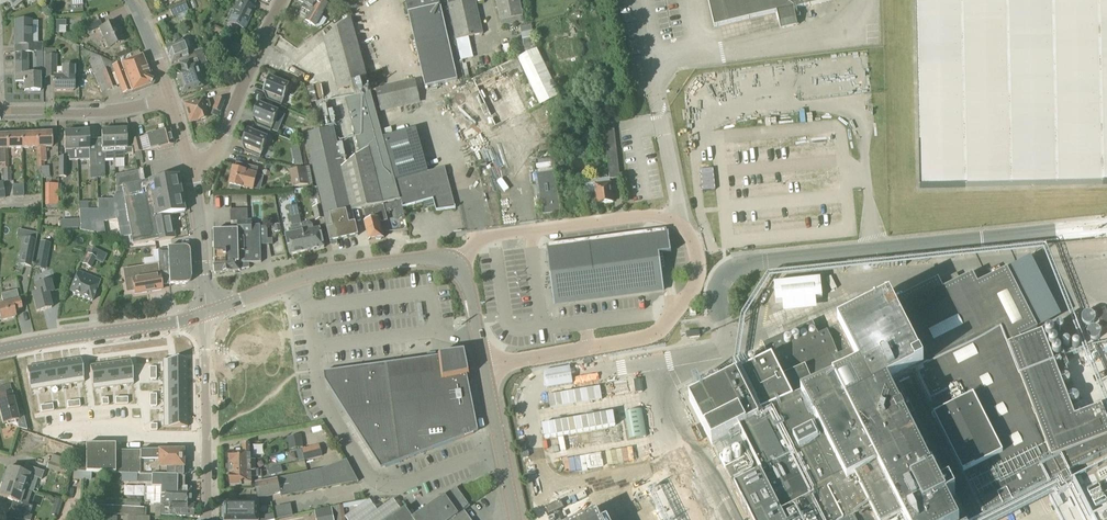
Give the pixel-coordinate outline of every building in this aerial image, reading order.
[(226,28),(228,28),(237,33),(239,28),(245,30),(255,8),(254,7),(257,0),(256,0),(237,0),(236,2),(232,11),(234,12),(236,13),(231,23),(229,22),(226,28)] [(323,25),(327,20),(322,16),(331,2),(327,0),(297,0),(303,4),(301,8),(311,14),(306,21),(315,27),(316,27),(318,28),(323,25)] [(439,0),(405,0),(406,4),(404,5),(405,12),(408,11),(426,89),(458,81),(439,0)] [(471,46),(469,38),(483,35),(475,0),(447,0),(456,41),(458,49),(471,46)] [(501,22),(502,28),(524,23),(523,17),(520,0),(496,0),(501,22)] [(715,28),(777,13),(781,30),(798,26),(794,10),(834,0),(708,0),(715,28)] [(1106,185),(1106,0),(916,0),(920,189),(1106,185)] [(175,17),(188,12),(184,3),(172,9),(175,17)] [(368,82),(362,60),(358,46),(351,18),(324,40),(337,90),(351,86),(368,82)] [(32,43),(32,21),(15,21),(15,46),(24,46),(24,53),(34,53),(42,53),(42,43),(32,43)] [(66,27),(66,21),(54,21),(54,33),(59,33),(59,27),(66,27)] [(102,28),(99,21),(85,28),(88,34),(99,29),(108,49),(124,42),(115,22),(102,28)] [(525,56),(537,50),(531,25),(520,27),(525,56)] [(224,36),(225,35),(226,33),(222,31),(223,30),(214,26),(213,29),(211,32),(220,36),(221,34),(224,36)] [(205,34),(200,37),(205,43),(209,39),(205,34)] [(172,38),(174,44),(181,42),(178,35),(172,38)] [(365,58),(385,50),(380,38),(360,45),(365,58)] [(505,54),(511,53),(509,39),(503,40),(505,54)] [(189,58),(182,41),(181,42),(174,44),(165,48),(168,57),(169,57),(172,64),(189,58)] [(240,53),(244,46),(234,41),(231,48),(240,53)] [(461,61),(473,59),(471,46),(458,49),(461,61)] [(56,56),(56,50),(45,50),(45,53),(43,53),(43,74),(44,74),(45,79),(54,79),(54,90),(74,90),(74,68),(62,68),(62,77),(56,77),(56,56)] [(208,65),(203,50),(192,53),(194,61),(180,66),(182,72),(178,74),(176,77),(181,95),(203,88),(196,66),(198,65),(199,68),(208,65)] [(451,110),(458,126),(466,142),(540,106),(560,97),(537,50),(525,56),(526,56),(518,60),(444,96),(451,110)] [(110,63),(85,51),(80,53),(84,61),(88,60),(101,94),(117,87),(116,86),(120,85),(124,94),(131,91),(131,93),(150,85),(152,81),(142,56),(120,64),(119,60),(113,62),(110,63)] [(29,75),(28,55),(15,55),(16,82),(25,82),(25,92),(41,91),(40,75),(29,75)] [(282,107),(290,87),(270,79),(264,92),(270,95),(268,101),(282,107)] [(381,113),(421,104),(415,81),(376,90),(381,113)] [(333,129),(306,135),(318,190),(319,190),(331,242),(332,246),(338,245),(337,241),(358,236),(352,210),(400,199),(400,195),(398,196),(385,146),(370,93),(368,93),(365,82),(351,86),(354,97),(345,100),(361,156),(342,170),(333,129)] [(219,114),(224,102),(217,99),(212,111),(219,114)] [(203,100),(185,105),(190,123),(208,118),(206,113),(205,109),(210,108),(211,107),(209,100),(203,102),(203,100)] [(271,133),(280,113),(260,104),(254,119),(259,122),(257,127),(271,133)] [(613,120),(612,115),(602,116),(602,121),(610,180),(620,179),(617,152),(614,120),(613,120)] [(285,126),(282,135),(293,139),(297,131),(285,126)] [(439,131),(443,140),(455,135),(452,126),(439,131)] [(122,127),(114,128),(115,149),(115,159),(124,159),(124,155),(133,155),(133,148),(127,148),(126,130),(122,130),(122,127)] [(408,157),(430,147),(424,134),(426,133),(423,127),(389,142),(394,152),(404,148),(408,157)] [(97,168),(104,167),(104,159),(115,159),(115,149),(114,128),(107,128),(107,131),(102,131),(102,139),(96,139),(97,168)] [(78,161),(78,151),(77,129),(69,130),(69,132),(65,132),(66,157),(69,157),(69,161),(78,161)] [(97,168),(96,139),(89,139),(89,131),(84,131),(84,129),(77,129),(78,151),(78,161),(89,160),(89,168),(97,168)] [(161,149),(174,146),(170,130),(155,134),(155,135),(147,137),(150,150),(158,148),(158,149),(161,148),(161,149)] [(260,160),(269,139),(249,130),(242,145),(249,148),(246,154),(260,160)] [(37,148),(36,148),(36,154),(43,154),(44,161),(44,162),(46,162),(45,148),(53,147),(52,133),(37,134),(37,148)] [(8,149),(22,149),(22,134),(7,135),(8,149)] [(36,148),(37,148),(37,134),(22,134),(22,149),(36,148)] [(134,154),(143,152),(139,138),(131,140),(134,154)] [(555,173),(555,158),(536,161),(536,165),(534,165),(535,173),(537,173),(538,175),(542,206),(543,215),(560,213),(559,204),(555,173)] [(560,174),(568,170),(562,158),(556,162),(557,165),(555,166),(560,174)] [(5,164),(1,164),(1,169),(3,169),(3,182),(11,182),(11,168),(9,168),(8,162),(5,162),(5,164)] [(230,186),(229,189),(240,192),(241,188),(243,189),(253,191),(254,190),(260,191),(264,177),(257,176),(256,175),(258,169),(236,164),(234,169),(230,186)] [(305,168),(298,169),(289,171),(292,188),(309,185),(306,168),(305,168)] [(429,173),(396,182),(400,195),(400,199),(403,207),(434,199),(438,211),(455,208),(445,169),(429,173)] [(139,171),(116,176),(117,187),(123,186),(133,245),(155,241),(155,242),(175,239),(171,215),(185,213),(178,176),(141,182),(139,171)] [(614,203),(611,183),(596,185),(596,184),(595,184),(588,185),(585,185),(588,207),(614,203)] [(112,200),(97,200),(97,210),(104,210),(113,210),(112,205),(112,200)] [(79,210),(87,210),(87,202),(79,203),(79,210)] [(315,221),(326,219),(323,205),(312,208),(315,221)] [(381,240),(382,239),(385,239),(381,223),(388,221),(384,205),(364,210),(367,223),(365,223),(370,241),(376,240),(377,241),(381,240)] [(301,225),(299,213),(297,206),(289,208),(292,227),(291,227),(293,235),(286,236),(290,256),(307,252),(303,233),(301,225)] [(248,222),(247,210),(230,211),(231,222),(239,222),(239,232),(215,232),(216,274),(240,272),(240,270),(250,269),(249,263),(251,263),(261,263),(260,226),(253,226),(253,221),(248,222)] [(303,233),(307,252),(324,248),(320,229),(313,230),(312,226),(309,223),(301,225),(303,233)] [(671,254),(669,232),(667,232),(667,234),(549,249),(548,247),(546,247),(550,271),(554,306),(664,291),(660,256),(671,254)] [(22,238),(17,265),(31,268),(36,240),(22,238)] [(48,258),(50,245),(40,243),(38,256),(48,258)] [(189,253),(185,250),(185,248),(169,248),(169,250),(159,250),(160,273),(169,273),(170,286),(186,285),(186,283),(190,279),(192,279),(191,253),(189,253)] [(87,254),(82,265),(91,269),(96,259),(98,254),(90,250),(88,255),(87,254)] [(160,265),(123,271),(125,282),(127,294),(135,293),(135,294),(162,290),(162,286),(160,276),(160,273),(160,265)] [(688,400),(711,447),(738,433),(745,446),(720,459),(725,471),(735,491),(750,519),(956,519),(961,518),(956,507),(950,510),(947,503),(956,499),(949,486),(940,490),(905,421),(915,416),(909,404),(904,406),(894,387),(913,377),(984,516),(1106,454),(1106,422),(1101,407),(1075,417),(1042,333),(1022,341),(1020,338),(1038,329),(1007,270),(978,285),(973,275),(944,290),(939,280),(891,304),(890,302),(881,306),(880,305),(828,332),(818,337),(812,324),(763,346),(770,359),(736,376),(688,400)] [(79,272),(70,293),(81,297),(92,302),(101,281),(90,276),(79,272)] [(820,279),(774,284),(776,303),(823,298),(820,279)] [(38,293),(33,294),(37,312),(51,308),(48,294),(53,293),(51,282),(36,285),(38,293)] [(0,306),(0,320),(0,322),(16,318),(14,312),(22,310),(20,301),(19,302),(17,293),(17,291),(1,295),(3,305),(0,306)] [(1096,313),(1102,331),(1106,329),(1106,315),(1105,310),(1096,313)] [(462,355),(445,357),(445,354),(437,356),(437,358),(327,373),(329,388),(374,458),(384,457),(385,468),(475,434),(471,415),(475,414),(468,379),(470,378),(469,372),(466,372),(462,355)] [(80,362),(66,365),(70,387),(84,385),(80,362)] [(162,363),(162,377),(186,376),(186,363),(162,363)] [(630,363),(621,364),(622,378),(631,377),(630,363)] [(116,366),(120,389),(133,387),(130,364),(116,366)] [(66,365),(53,367),(57,389),(70,387),(66,365)] [(120,389),(116,366),(103,368),(106,391),(120,389)] [(40,369),(43,392),(57,389),(53,367),(40,369)] [(106,391),(103,368),(89,370),(92,393),(106,391)] [(30,394),(43,392),(40,369),(26,371),(30,394)] [(186,389),(186,376),(162,377),(163,390),(186,389)] [(0,387),(0,402),(0,403),(0,409),(4,425),(17,422),(18,429),(27,431),(22,411),(17,413),(10,385),(0,387)] [(163,403),(187,402),(186,389),(163,390),(163,403)] [(187,402),(163,403),(163,416),(187,415),(187,402)] [(187,415),(163,416),(163,429),(187,429),(187,415)] [(300,435),(293,437),(295,450),(303,448),(300,435)] [(136,475),(137,475),(180,477),(180,467),(182,467),(182,451),(115,451),(115,445),(111,445),(86,445),(86,473),(115,474),(136,475)] [(252,462),(256,462),(256,460),(252,460),(251,445),(243,445),(243,453),(230,453),(230,463),(252,462)] [(306,448),(309,460),(322,457),(319,445),(306,448)] [(358,482),(347,460),(321,470),(313,472),(283,479),(257,484),(259,498),(280,494),(281,498),(358,482)] [(61,465),(62,465),(50,461),(50,462),(48,462),(46,469),(65,475),(67,467),(61,465)] [(226,466),(226,474),(231,475),(239,475),(239,472),(244,472),(244,474),(252,474),(252,472),(256,471),(256,462),(252,462),(230,463),(231,465),(226,466)] [(281,466),(268,470),(270,477),(283,474),(281,466)] [(7,468),(3,483),(24,490),(28,476),(40,480),(42,481),(44,473),(24,467),(22,473),(7,468)] [(239,475),(231,475),(231,486),(243,485),(243,484),(252,484),(252,478),(258,478),(262,478),(262,471),(259,471),(256,471),(252,472),(252,474),(244,474),(244,472),(239,472),(239,475)] [(1049,500),(1060,519),(1106,519),(1106,471),(1049,500)] [(180,477),(137,475),(136,475),(136,483),(151,484),(151,488),(150,488),(150,495),(169,496),(169,503),(173,503),(174,505),(178,505),(179,496),(190,496),(190,489),(187,488),(187,477),(180,477)] [(24,490),(3,483),(0,491),(0,497),(12,501),(10,509),(29,515),(32,507),(20,503),(24,490)] [(150,495),(150,488),(145,488),(145,501),(150,501),(150,504),(155,504),(154,518),(161,518),(161,516),(168,516),(192,516),(192,506),(190,506),(190,496),(179,496),(178,505),(174,505),(173,503),(169,503),(169,496),(150,495)] [(389,519),(469,519),(463,512),(464,511),(469,507),(456,489),(426,510),(413,519),(405,508),(389,519)] [(548,517),(564,509),(561,502),(544,509),(548,517)] [(221,519),(224,519),(275,519),(274,514),(263,517),(259,517),(259,503),(224,503),(224,510),(221,510),(221,519)] [(143,517),(144,509),(94,506),(93,514),(143,517)] [(334,508),(336,519),(345,519),(343,506),(334,508)] [(332,508),(314,511),(316,519),(334,519),(332,508)]
